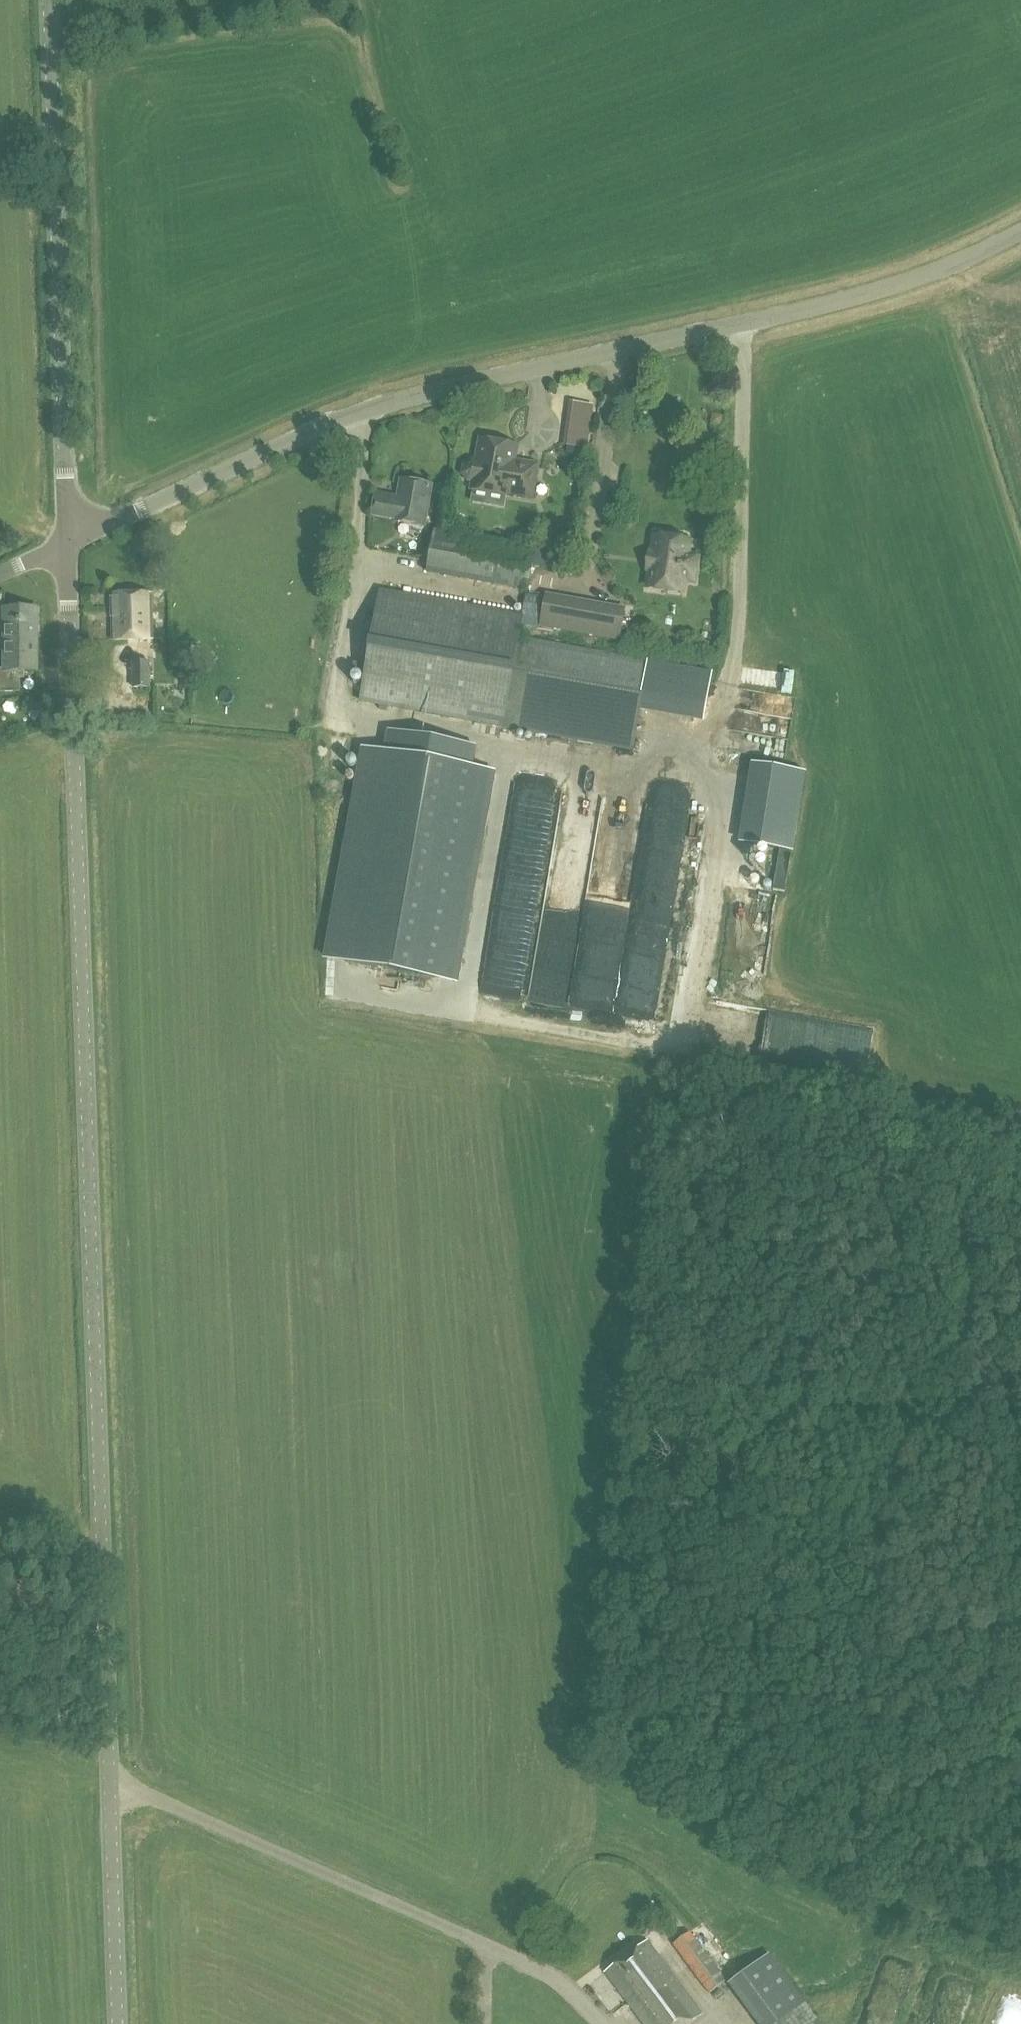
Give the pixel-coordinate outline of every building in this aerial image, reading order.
[(564,395),(561,441),(586,442),(588,397),(564,395)] [(508,463),(511,445),(480,440),(476,461),(468,460),(461,465),(460,473),(465,480),(472,481),(471,489),(503,494),(503,491),(529,496),(534,465),(516,462),(515,465),(508,463)] [(422,526),(429,485),(398,480),(394,500),(373,496),(369,517),(422,526)] [(534,548),(435,530),(427,573),(527,591),(534,548)] [(570,554),(573,534),(551,530),(547,550),(570,554)] [(682,591),(684,579),(694,580),(697,557),(687,555),(689,541),(655,537),(653,554),(650,554),(648,569),(651,569),(648,587),(682,591)] [(366,557),(386,558),(386,548),(366,548),(366,557)] [(522,617),(381,591),(361,699),(633,748),(639,711),(702,721),(712,669),(519,635),(522,620),(522,617)] [(112,639),(153,638),(152,593),(111,594),(112,639)] [(544,595),(544,596),(539,623),(618,636),(623,609),(544,595)] [(5,609),(5,671),(19,671),(36,671),(36,609),(5,609)] [(132,687),(141,687),(152,688),(151,661),(132,661),(132,672),(132,687)] [(352,670),(364,672),(366,665),(353,662),(352,670)] [(5,671),(0,671),(0,689),(18,689),(19,671),(5,671)] [(786,729),(787,688),(747,687),(746,704),(761,705),(760,728),(786,729)] [(364,749),(327,958),(455,981),(492,772),(473,768),(476,746),(387,730),(383,752),(364,749)] [(510,773),(512,752),(497,750),(495,771),(510,773)] [(806,772),(790,770),(754,765),(753,774),(743,840),(795,847),(806,772)] [(492,778),(493,791),(511,790),(510,777),(492,778)] [(608,1002),(619,900),(580,896),(569,998),(608,1002)] [(716,2001),(732,1989),(727,1983),(744,1971),(706,1920),(673,1944),(716,2001)] [(606,1972),(645,2023),(689,2023),(702,2014),(648,1941),(606,1972)] [(732,1989),(758,2023),(819,2023),(769,1953),(744,1971),(727,1983),(732,1989)]
